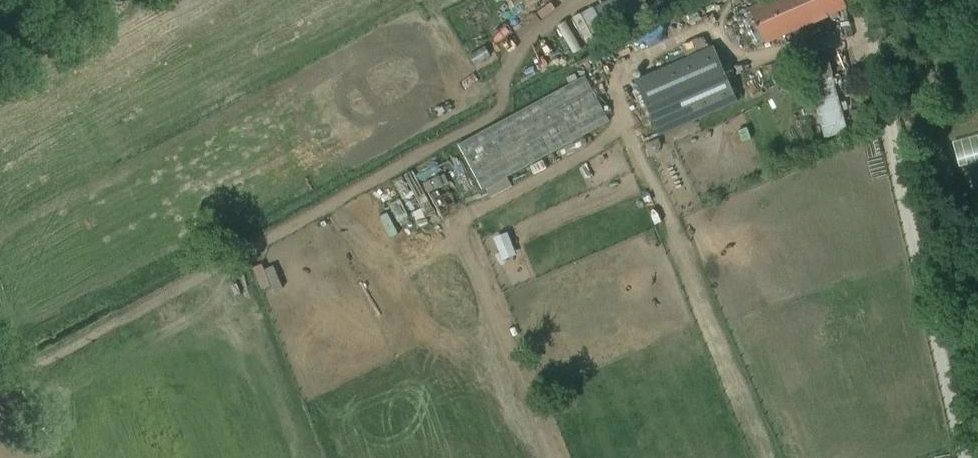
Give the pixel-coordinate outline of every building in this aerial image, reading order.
[(582,38),(603,26),(602,24),(646,0),(607,0),(572,19),(582,38)] [(849,5),(847,0),(761,0),(751,5),(768,42),(849,5)] [(569,52),(579,47),(564,18),(554,23),(569,52)] [(655,130),(734,100),(712,41),(707,43),(703,32),(678,42),(683,55),(633,74),(655,130)] [(475,63),(490,53),(485,45),(469,54),(475,63)] [(582,93),(462,153),(486,200),(606,140),(582,93)] [(860,106),(829,113),(835,137),(865,129),(860,106)] [(420,178),(435,212),(455,204),(440,169),(420,178)] [(398,197),(386,201),(394,223),(406,219),(398,197)] [(508,228),(490,235),(500,258),(518,251),(508,228)]
